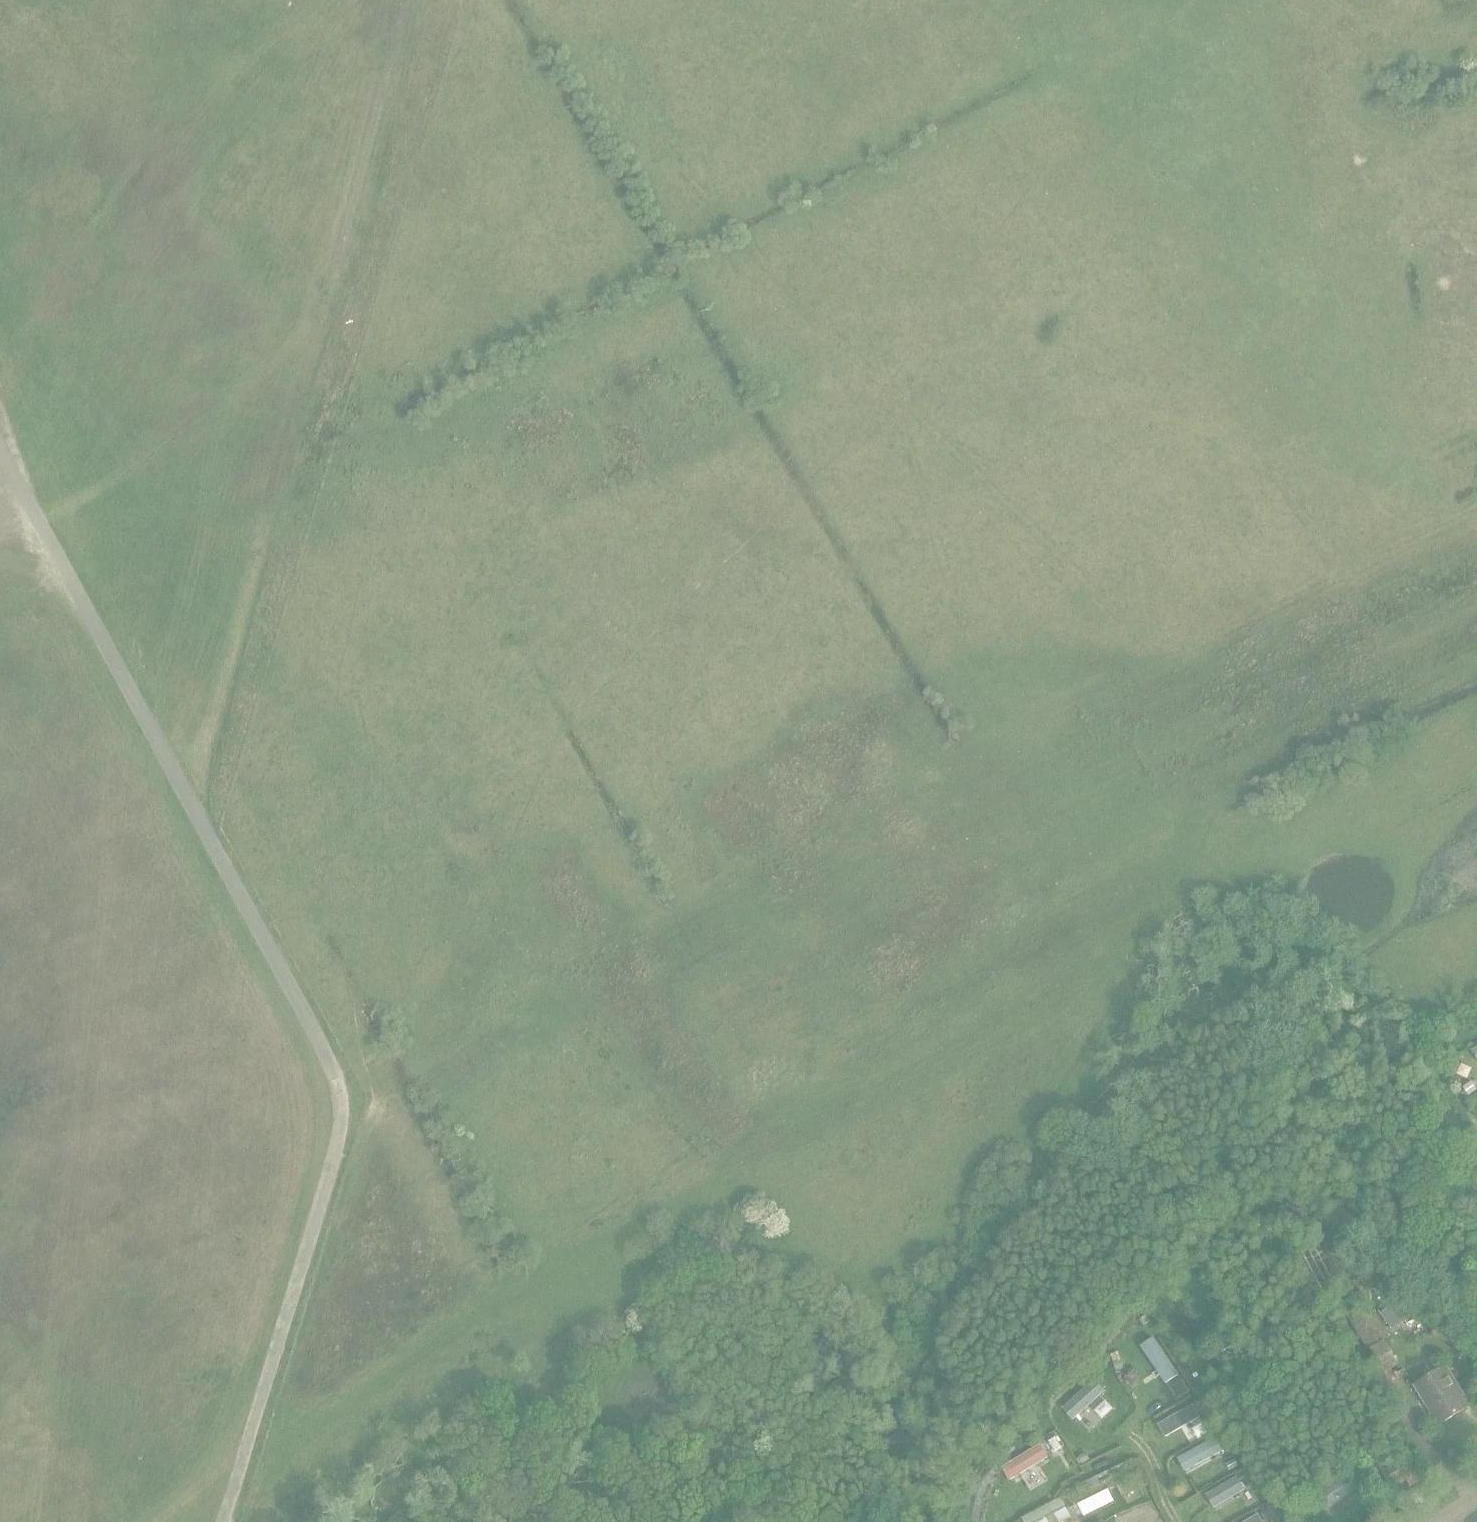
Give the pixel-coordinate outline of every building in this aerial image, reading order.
[(1367,1344),(1384,1371),(1399,1361),(1382,1335),(1367,1344)] [(1426,1414),(1464,1392),(1447,1364),(1433,1372),(1429,1365),(1406,1378),(1426,1414)] [(1027,1521),(1064,1521),(1074,1517),(1065,1499),(1025,1519),(1027,1521)]
